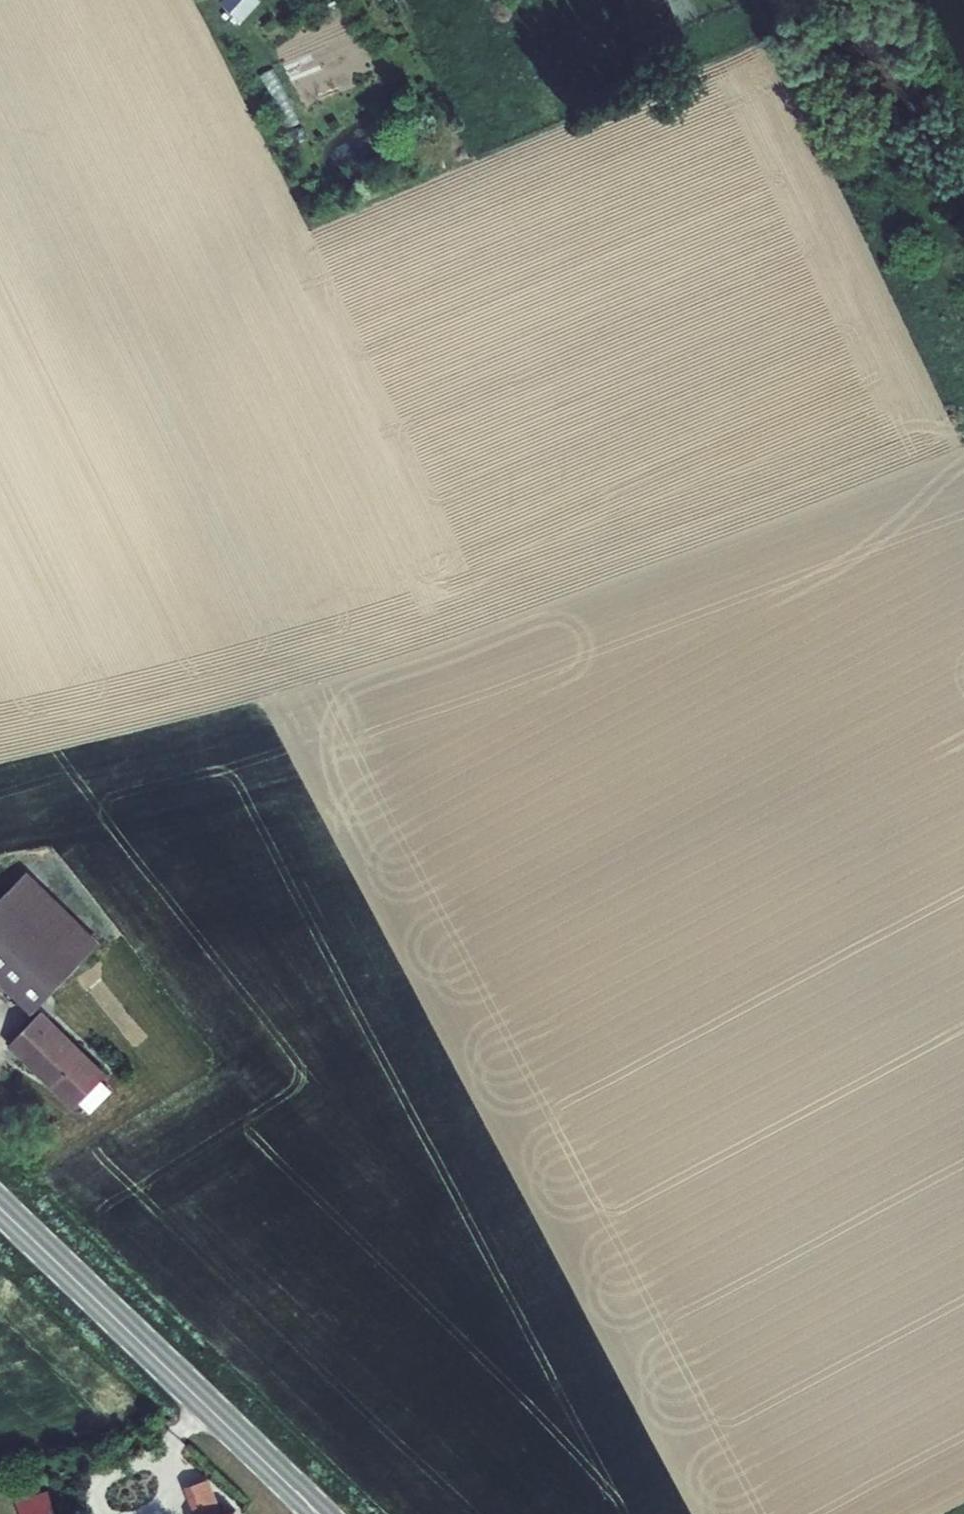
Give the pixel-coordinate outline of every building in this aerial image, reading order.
[(224,1),(246,20),(264,0),(225,0),(224,1)] [(45,862),(26,881),(100,953),(118,934),(45,862)] [(26,881),(0,908),(0,947),(55,1000),(100,953),(26,881)] [(62,1003),(32,1033),(98,1095),(102,1091),(113,1102),(134,1080),(123,1070),(127,1066),(62,1003)] [(190,1481),(193,1506),(220,1502),(217,1477),(190,1481)] [(197,1510),(198,1513),(220,1513),(230,1511),(227,1501),(197,1510)] [(252,1503),(224,1513),(257,1513),(252,1503)]
